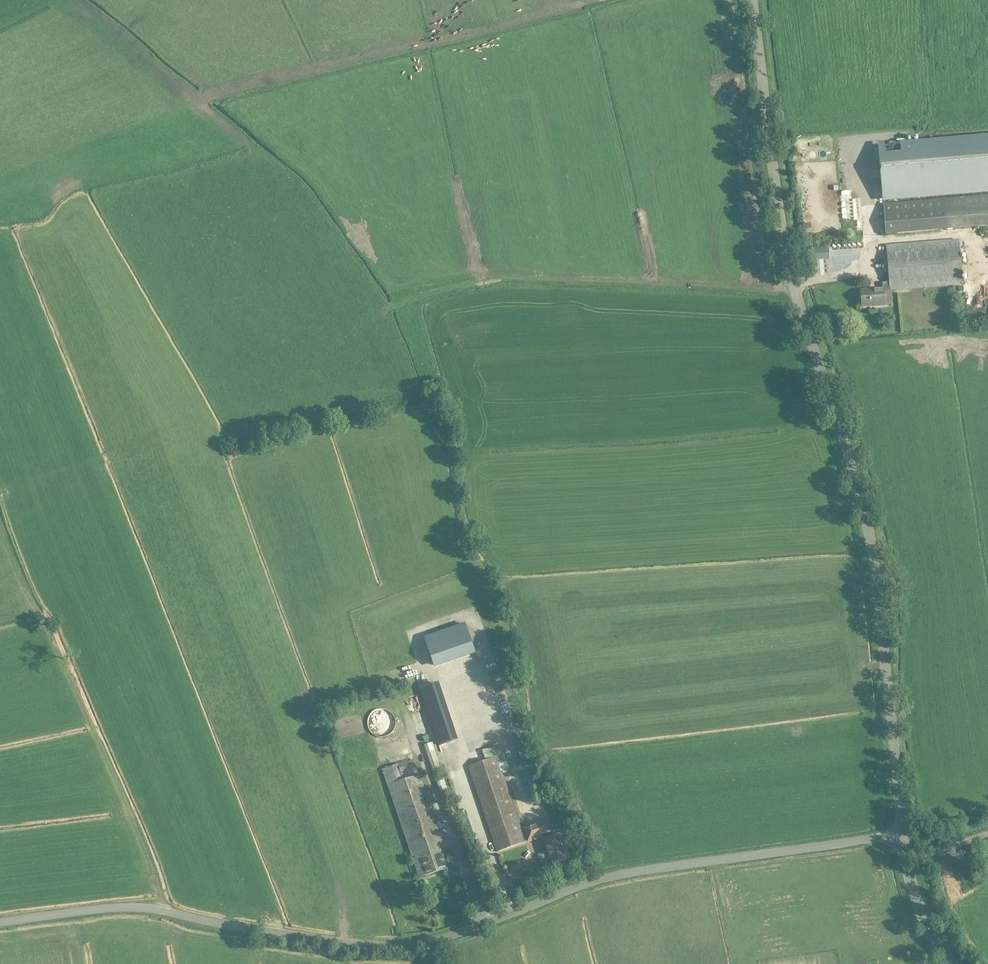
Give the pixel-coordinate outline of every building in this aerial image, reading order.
[(885,148),(887,191),(987,186),(987,141),(885,148)] [(987,228),(987,196),(884,205),(886,235),(987,228)] [(886,246),(889,283),(882,284),(883,290),(861,291),(863,307),(884,305),(883,293),(892,293),(891,291),(963,286),(959,240),(886,246)] [(829,247),(812,248),(813,257),(829,256),(829,247)] [(435,665),(474,652),(465,625),(425,638),(435,665)] [(436,684),(421,689),(440,746),(455,741),(436,684)] [(397,727),(374,734),(375,739),(399,732),(397,727)] [(542,838),(550,835),(545,823),(524,830),(525,830),(522,831),(497,757),(469,767),(497,853),(526,843),(526,842),(528,841),(529,843),(542,838)] [(419,776),(402,781),(399,772),(401,771),(401,773),(417,768),(414,759),(382,769),(419,879),(451,868),(419,776)] [(551,838),(550,835),(542,838),(549,858),(550,858),(552,865),(570,858),(561,834),(551,838)]
